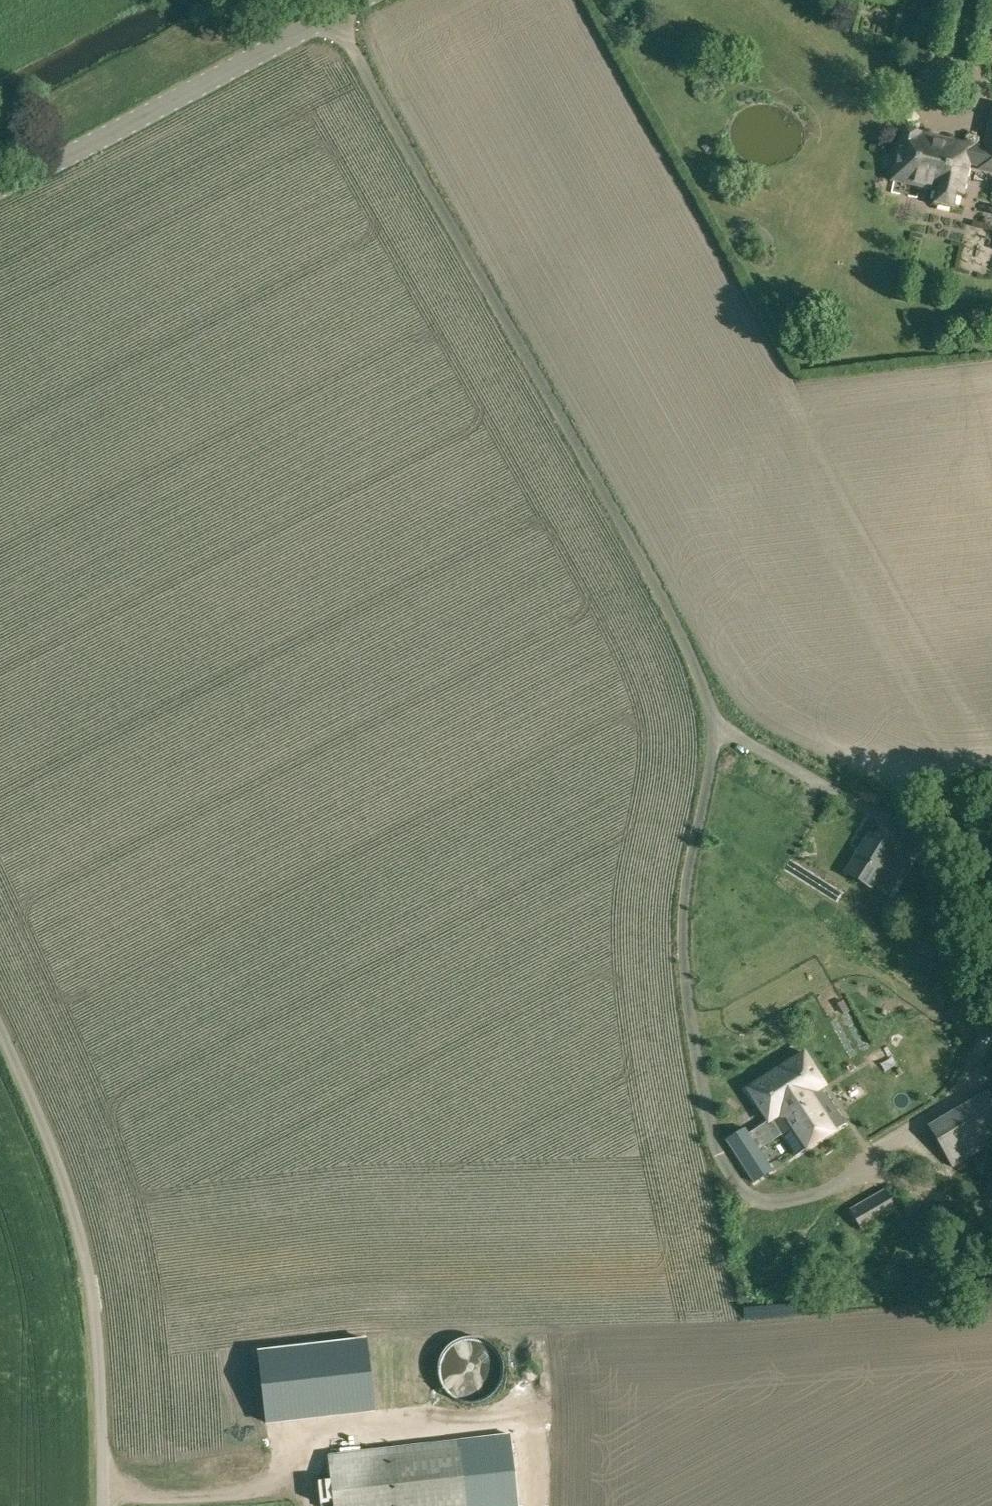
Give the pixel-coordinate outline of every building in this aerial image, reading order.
[(953,209),(957,193),(960,193),(967,162),(991,168),(991,118),(988,138),(991,139),(988,153),(973,150),(973,147),(957,144),(956,146),(918,138),(919,133),(902,130),(898,148),(901,149),(895,174),(920,180),(919,184),(937,188),(934,205),(953,209)] [(925,855),(933,841),(909,826),(900,840),(925,855)] [(845,871),(873,888),(885,868),(900,877),(910,860),(868,834),(845,871)] [(728,1147),(752,1184),(768,1174),(754,1152),(782,1134),(795,1155),(845,1124),(821,1087),(825,1085),(804,1053),(747,1089),(767,1121),(728,1147)] [(952,1168),(984,1149),(989,1159),(991,1157),(991,1088),(985,1092),(984,1091),(927,1125),(952,1168)] [(873,1226),(878,1234),(891,1226),(886,1217),(897,1211),(885,1190),(849,1210),(850,1211),(838,1217),(847,1233),(859,1226),(862,1232),(873,1226)] [(333,1505),(466,1505),(458,1439),(327,1454),(333,1505)]
